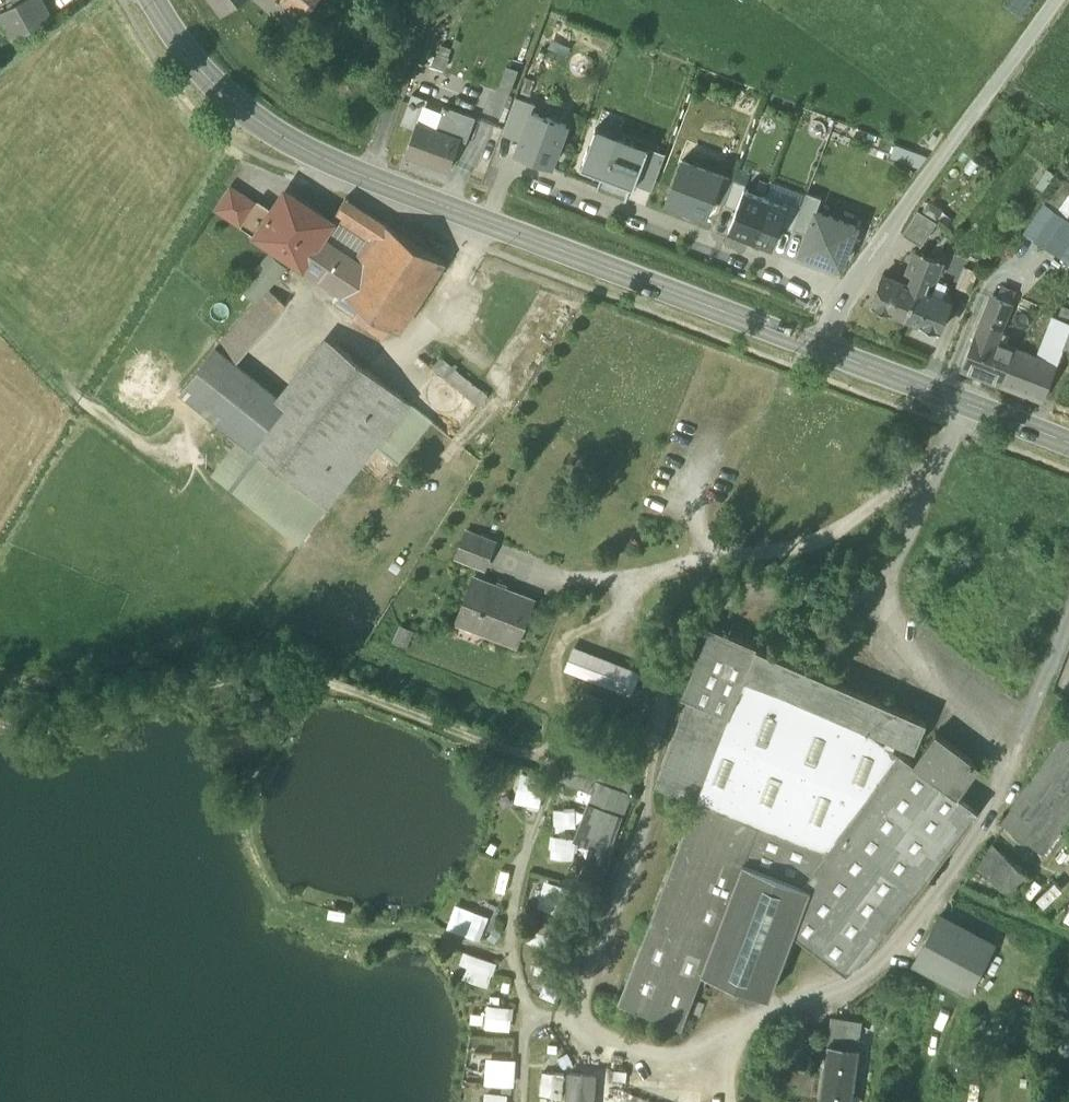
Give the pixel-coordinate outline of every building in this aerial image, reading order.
[(14,38),(52,17),(43,0),(20,0),(0,11),(14,38)] [(223,12),(239,0),(213,0),(223,12)] [(291,30),(317,0),(259,0),(291,30)] [(509,97),(520,68),(508,63),(497,92),(509,97)] [(518,96),(532,101),(539,79),(526,74),(518,96)] [(402,122),(416,127),(418,121),(419,121),(426,103),(428,98),(413,93),(402,122)] [(502,131),(523,139),(533,111),(536,102),(532,101),(518,96),(516,95),(502,131)] [(436,127),(442,109),(426,103),(419,121),(436,127)] [(442,109),(436,127),(461,137),(468,140),(476,116),(444,104),(442,109)] [(551,164),(567,124),(533,111),(523,139),(518,151),(551,164)] [(449,169),(461,137),(436,127),(419,121),(418,121),(416,127),(406,153),(449,169)] [(650,146),(597,125),(581,165),(602,173),(597,186),(626,197),(632,184),(634,185),(635,182),(644,160),(650,146)] [(890,155),(921,167),(929,155),(895,142),(890,155)] [(666,152),(650,146),(644,160),(661,166),(666,152)] [(667,198),(707,213),(712,198),(722,173),(682,158),(667,198)] [(635,182),(652,188),(661,166),(644,160),(635,182)] [(734,178),(722,173),(712,198),(724,202),(734,178)] [(1056,210),(1068,192),(1068,191),(1068,179),(1065,176),(1046,203),(1056,210)] [(724,202),(737,207),(745,187),(746,183),(734,178),(724,202)] [(773,179),(767,195),(788,204),(790,199),(802,204),(807,192),(773,179)] [(255,202),(231,186),(217,207),(242,224),(256,202),(255,202)] [(767,195),(745,187),(737,207),(729,228),(751,237),(767,195)] [(793,227),(808,233),(817,209),(822,196),(807,190),(807,192),(802,204),(793,227)] [(269,212),(255,233),(303,264),(323,236),(334,219),(291,191),(274,215),(269,212)] [(1067,217),(1068,214),(1068,192),(1056,210),(1063,215),(1067,217)] [(788,204),(767,195),(751,237),(772,245),(780,224),(788,204)] [(338,209),(355,220),(364,207),(347,196),(338,209)] [(256,202),(242,224),(255,233),(269,212),(272,207),(258,198),(255,202),(256,202)] [(929,198),(923,209),(937,218),(944,208),(929,198)] [(788,204),(780,224),(793,229),(793,227),(802,204),(790,199),(788,204)] [(1026,231),(1043,243),(1063,215),(1056,210),(1046,203),(1026,231)] [(445,261),(364,207),(355,220),(379,237),(361,262),(342,290),(362,304),(393,325),(400,330),(445,261)] [(841,264),(856,225),(817,209),(808,233),(802,249),(841,264)] [(903,233),(921,244),(937,221),(918,209),(903,233)] [(1058,254),(1068,239),(1068,219),(1067,217),(1063,215),(1043,243),(1058,254)] [(339,219),(326,238),(354,257),(367,238),(339,219)] [(303,264),(342,290),(361,262),(354,257),(326,238),(323,236),(303,264)] [(1068,262),(1068,239),(1058,254),(1068,262)] [(938,243),(930,255),(938,258),(943,244),(939,242),(938,243)] [(910,284),(918,287),(930,255),(924,252),(924,250),(922,250),(922,251),(917,249),(916,250),(909,268),(912,273),(914,273),(910,284)] [(239,287),(257,301),(268,287),(269,288),(288,266),(270,250),(239,287)] [(944,260),(938,258),(930,255),(918,287),(925,290),(929,279),(932,280),(937,278),(944,260)] [(959,287),(970,291),(979,271),(967,266),(959,287)] [(872,304),(906,317),(918,287),(910,284),(904,281),(884,273),(872,304)] [(287,303),(269,288),(268,287),(257,301),(218,346),(238,362),(287,303)] [(925,290),(918,287),(906,317),(940,330),(952,300),(932,292),(925,290)] [(977,332),(989,337),(1006,298),(993,292),(977,332)] [(1006,298),(989,337),(998,341),(1015,302),(1006,298)] [(385,338),(393,325),(362,304),(354,317),(385,338)] [(1062,304),(1057,316),(1068,321),(1068,306),(1062,304)] [(1044,358),(1055,327),(1068,333),(1068,330),(1068,321),(1057,316),(1052,314),(1036,355),(1044,358)] [(1044,358),(1056,363),(1062,347),(1068,333),(1055,327),(1044,358)] [(963,367),(1003,383),(1017,348),(998,341),(989,337),(977,332),(963,367)] [(325,334),(278,394),(290,404),(338,344),(325,334)] [(254,448),(300,484),(383,380),(338,344),(290,404),(254,448)] [(182,390),(233,431),(269,387),(238,362),(218,346),(217,346),(182,390)] [(1036,355),(1017,348),(1003,383),(1043,398),(1056,363),(1044,358),(1036,355)] [(431,369),(480,406),(490,393),(441,356),(431,369)] [(329,508),(377,447),(411,403),(383,380),(300,484),(329,508)] [(278,394),(269,387),(233,431),(243,439),(254,448),(290,404),(278,394)] [(432,419),(411,403),(377,447),(398,463),(432,419)] [(216,473),(301,541),(329,508),(300,484),(254,448),(243,439),(216,473)] [(457,557),(485,568),(495,541),(467,530),(457,557)] [(458,621),(517,644),(534,600),(475,577),(458,621)] [(914,748),(927,720),(711,627),(682,697),(700,704),(731,715),(704,783),(699,798),(620,1002),(682,1026),(703,970),(769,994),(793,931),(848,972),(848,971),(870,954),(979,810),(959,795),(981,765),(936,732),(914,762),(867,727),(914,748)] [(574,647),(572,653),(587,658),(599,663),(636,677),(639,671),(574,647)] [(567,668),(582,673),(587,658),(572,653),(567,668)] [(599,663),(587,658),(582,673),(593,678),(599,663)] [(636,677),(599,663),(593,678),(631,692),(636,677)] [(587,693),(578,718),(592,723),(601,699),(587,693)] [(704,783),(731,715),(700,704),(675,771),(704,783)] [(1043,852),(1068,816),(1068,736),(1066,734),(1003,823),(1043,852)] [(577,763),(569,784),(594,793),(599,780),(630,792),(634,784),(577,763)] [(520,770),(512,800),(537,807),(545,776),(520,770)] [(599,780),(594,793),(590,802),(577,838),(604,848),(609,834),(605,832),(613,811),(622,815),(630,792),(599,780)] [(577,838),(590,802),(588,802),(574,840),(608,852),(622,815),(613,811),(605,832),(609,834),(604,848),(577,838)] [(556,823),(574,822),(572,807),(555,809),(556,823)] [(974,865),(993,878),(1008,857),(989,843),(974,865)] [(1029,872),(1008,857),(993,878),(1014,893),(1029,872)] [(1036,899),(1047,880),(1035,873),(1023,891),(1036,899)] [(1042,903),(1061,888),(1054,879),(1035,895),(1042,903)] [(445,926),(478,938),(488,914),(454,902),(445,926)] [(915,963),(968,992),(994,945),(940,916),(915,963)] [(466,949),(457,974),(486,985),(496,961),(466,949)] [(484,1026),(511,1027),(512,1003),(484,1002),(484,1026)] [(834,1017),(830,1042),(857,1045),(860,1022),(834,1017)] [(821,1101),(848,1101),(857,1045),(830,1042),(821,1101)] [(484,1054),(483,1082),(514,1082),(515,1055),(484,1054)] [(596,1072),(567,1070),(565,1101),(594,1101),(596,1072)] [(482,1101),(507,1101),(507,1090),(482,1090),(482,1101)]
